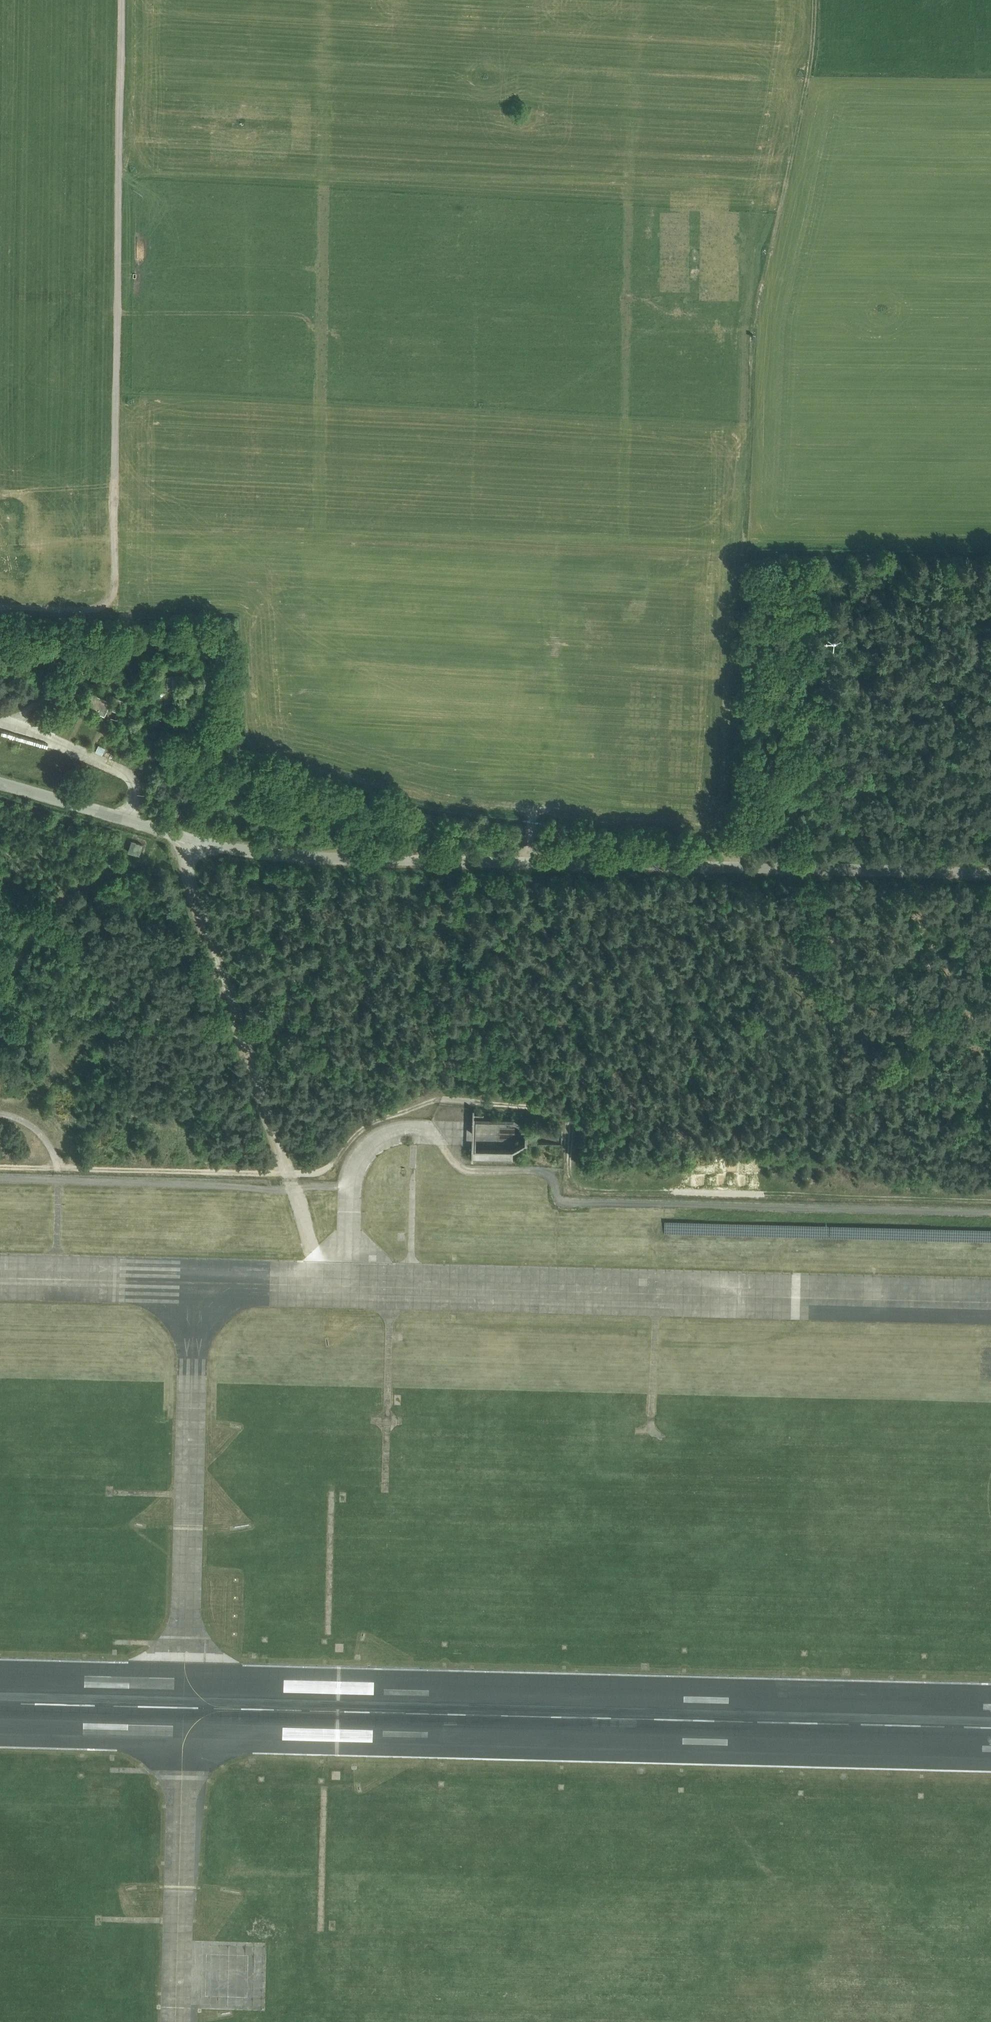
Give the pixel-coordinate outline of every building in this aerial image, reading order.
[(181,672),(168,672),(168,685),(181,685),(181,672)] [(124,699),(93,685),(83,708),(87,709),(88,708),(105,715),(109,707),(118,711),(124,699)] [(142,844),(132,841),(128,851),(139,855),(142,844)] [(514,1117),(484,1116),(484,1113),(474,1113),(475,1107),(474,1107),(473,1158),(473,1157),(513,1158),(513,1151),(527,1143),(527,1142),(562,1143),(562,1127),(528,1126),(514,1117)]
